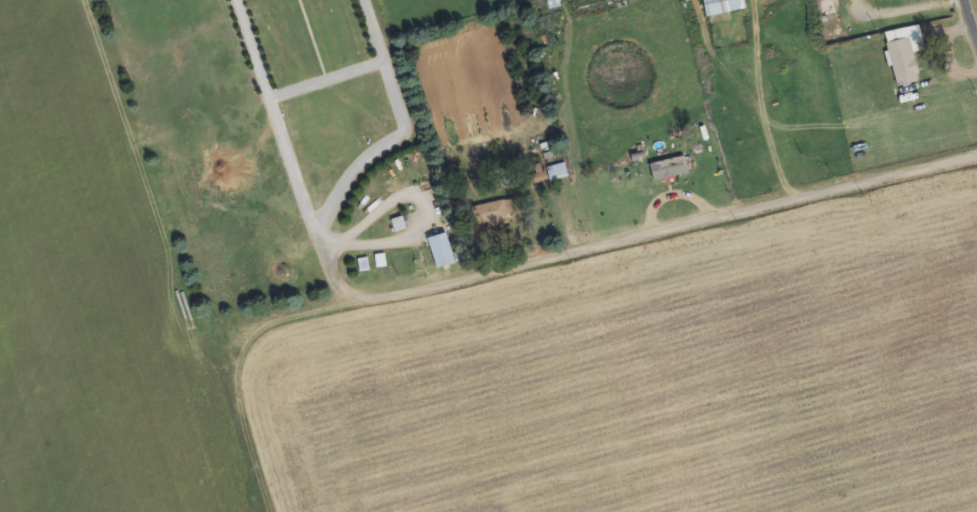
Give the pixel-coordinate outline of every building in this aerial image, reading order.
[(560,0),(548,0),(548,9),(560,9),(560,0)] [(707,18),(746,10),(744,0),(703,0),(707,18)] [(919,84),(909,28),(885,33),(895,88),(919,84)] [(653,182),(689,175),(685,158),(650,165),(653,182)] [(568,178),(565,164),(547,169),(550,183),(568,178)] [(502,228),(502,205),(475,205),(475,228),(502,228)] [(455,265),(447,234),(429,239),(436,270),(455,265)]
